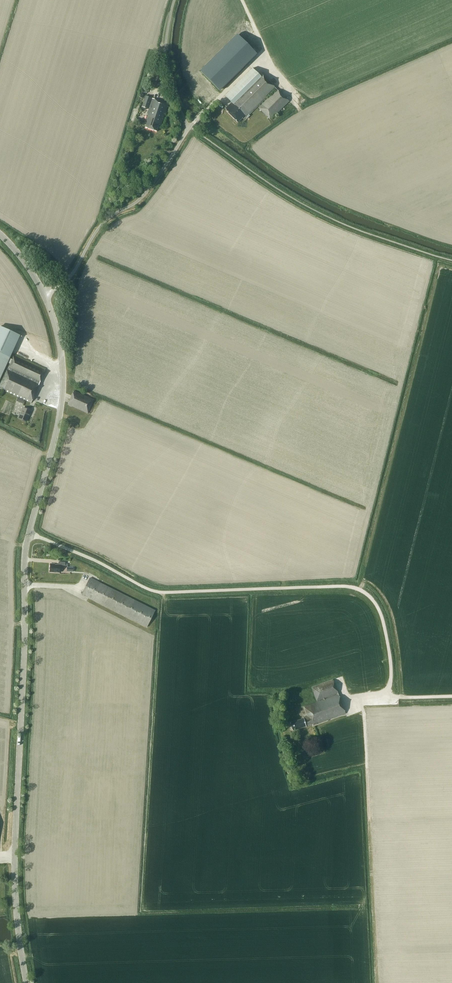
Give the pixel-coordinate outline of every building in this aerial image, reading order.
[(201,71),(219,90),(256,53),(238,35),(201,71)] [(252,68),(250,71),(225,96),(231,102),(225,109),(226,110),(226,111),(238,123),(242,118),(243,119),(245,117),(247,119),(250,116),(249,115),(274,89),(275,90),(258,107),(270,120),(289,101),(261,73),(259,75),(252,68)] [(148,109),(152,98),(145,96),(141,106),(148,109)] [(168,104),(152,98),(145,120),(147,121),(145,127),(157,131),(159,125),(161,125),(168,104)] [(10,363),(0,383),(0,387),(0,388),(31,402),(45,370),(13,355),(11,359),(9,358),(19,335),(0,326),(0,377),(7,361),(10,363)] [(88,413),(94,399),(74,391),(68,404),(88,413)] [(22,408),(18,418),(26,422),(30,411),(22,408)] [(60,565),(65,566),(67,566),(68,564),(65,564),(65,562),(58,562),(58,565),(55,565),(55,564),(50,564),(50,571),(60,572),(60,565)] [(155,611),(90,577),(81,595),(147,628),(155,611)] [(313,725),(345,713),(333,679),(312,687),(317,702),(304,707),(307,716),(303,717),(303,719),(290,723),(292,730),(313,724),(313,725)]
